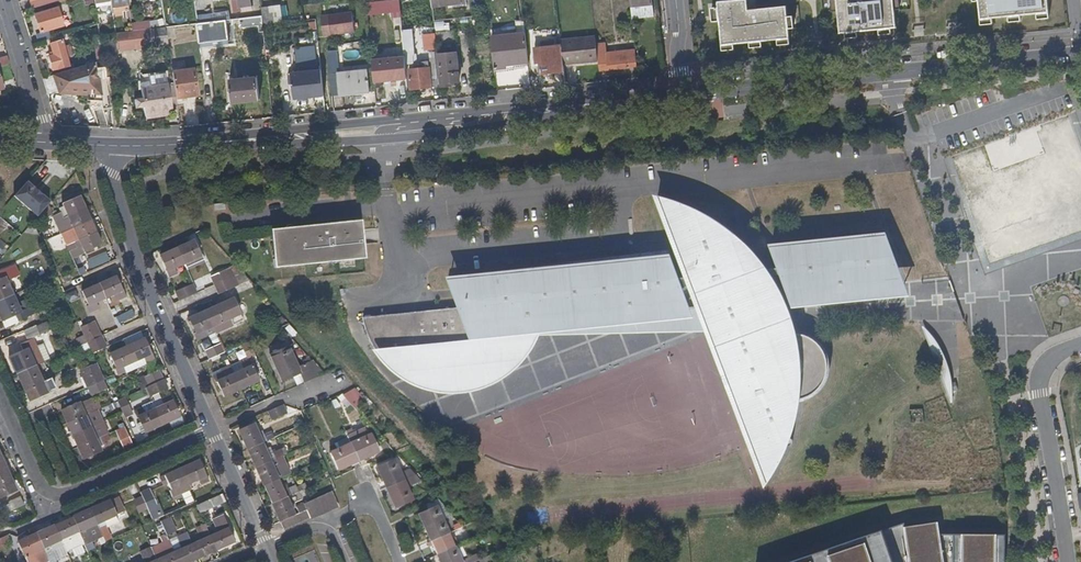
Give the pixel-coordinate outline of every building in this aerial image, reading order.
[(68,0),(27,0),(31,11),(68,0)] [(249,0),(232,0),(233,8),(250,6),(249,0)] [(721,45),(734,44),(749,42),(761,41),(777,40),(789,38),(788,28),(787,17),(786,6),(748,10),(747,0),(732,0),(717,1),(717,7),(712,7),(713,18),(714,22),(719,21),(721,45)] [(839,33),(845,33),(857,31),(862,31),(863,36),(874,35),(874,30),(879,29),(891,28),(896,28),(894,9),(893,0),(836,0),(837,11),(839,33)] [(980,19),(992,18),(1008,16),(1021,15),(1037,14),(1049,12),(1047,0),(978,0),(978,1),(980,19)] [(280,24),(278,8),(261,10),(262,15),(262,16),(263,26),(280,24)] [(34,17),(40,35),(61,28),(56,10),(34,17)] [(229,20),(228,12),(210,16),(210,22),(229,20)] [(321,16),(324,36),(355,32),(353,12),(321,16)] [(210,22),(210,16),(196,18),(197,24),(210,22)] [(263,27),(262,16),(244,18),(246,29),(263,27)] [(209,30),(226,28),(226,24),(229,24),(229,20),(210,22),(197,24),(199,41),(210,40),(209,30)] [(166,45),(164,28),(145,30),(147,48),(166,45)] [(455,42),(453,31),(435,33),(436,44),(455,42)] [(528,64),(525,34),(501,37),(500,39),(490,40),(493,69),(505,68),(504,65),(528,64)] [(597,61),(596,49),(594,37),(560,40),(561,46),(563,65),(597,61)] [(69,67),(61,42),(49,46),(52,56),(48,57),(53,73),(69,67)] [(563,65),(561,46),(535,48),(537,64),(541,64),(541,74),(564,72),(563,65)] [(637,67),(635,53),(635,51),(607,54),(606,48),(596,49),(599,72),(627,69),(627,67),(637,67)] [(458,83),(455,51),(454,51),(454,53),(437,55),(438,67),(439,67),(441,87),(450,86),(450,84),(458,83)] [(440,87),(440,80),(438,67),(437,55),(437,53),(421,55),(422,64),(431,63),(435,73),(433,73),(431,68),(423,69),(423,66),(417,67),(417,69),(409,70),(411,90),(440,87)] [(7,57),(0,59),(0,66),(8,63),(7,57)] [(107,89),(104,71),(96,71),(96,65),(52,77),(58,96),(87,97),(87,104),(101,104),(101,102),(101,98),(108,96),(107,89)] [(408,87),(406,71),(379,73),(379,68),(372,69),(374,91),(408,87)] [(291,73),(294,99),(322,96),(321,84),(315,85),(314,71),(291,73)] [(339,74),(341,95),(368,92),(366,71),(339,74)] [(197,98),(193,72),(171,75),(176,101),(197,98)] [(228,81),(231,103),(259,101),(257,78),(228,81)] [(170,114),(165,85),(140,89),(140,91),(144,118),(170,114)] [(50,202),(26,181),(14,196),(38,217),(48,204),(50,202)] [(84,208),(79,196),(62,204),(68,216),(84,208)] [(659,198),(670,228),(684,265),(689,276),(678,278),(671,260),(670,256),(649,258),(600,263),(579,264),(545,267),(512,270),(478,273),(449,276),(460,307),(418,311),(385,313),(364,315),(369,328),(381,351),(384,356),(393,367),(400,373),(406,377),(419,384),(433,389),(438,390),(453,391),(463,391),(468,391),(487,387),(498,382),(509,375),(518,366),(533,349),(538,338),(542,330),(594,329),(636,328),(688,327),(709,326),(728,376),(727,379),(727,382),(730,385),(745,425),(755,451),(764,477),(767,484),(771,479),(781,463),(784,457),(791,444),(798,423),(801,403),(801,401),(802,401),(806,402),(808,402),(814,400),(822,394),(827,388),(831,381),(833,373),(834,370),(832,362),(831,356),(828,351),(825,347),(818,341),(811,337),(804,335),(799,335),(794,335),(792,332),(790,326),(786,315),(781,301),(775,289),(767,279),(766,278),(790,275),(791,275),(795,299),(898,287),(888,266),(898,265),(885,237),(863,238),(772,246),(774,252),(780,269),(761,271),(739,246),(733,239),(738,237),(734,232),(722,224),(706,212),(699,209),(685,204),(672,200),(661,198),(659,198)] [(90,220),(89,219),(84,208),(68,216),(73,228),(90,220)] [(63,218),(61,213),(53,216),(56,221),(63,218)] [(58,227),(66,223),(63,218),(56,221),(58,227)] [(96,233),(90,220),(73,228),(78,240),(96,233)] [(270,232),(273,262),(274,268),(362,258),(358,222),(315,226),(293,230),(290,226),(288,225),(286,225),(285,227),(285,231),(284,230),(270,232)] [(78,240),(73,228),(69,230),(71,237),(64,240),(66,245),(78,240)] [(101,244),(96,233),(78,240),(81,246),(82,249),(84,252),(86,252),(101,245),(101,244)] [(74,249),(81,246),(78,240),(66,245),(69,251),(74,249)] [(202,260),(200,255),(198,255),(192,240),(175,248),(182,263),(184,269),(202,260)] [(182,263),(175,248),(158,255),(164,270),(163,270),(166,277),(175,273),(172,267),(182,263)] [(77,256),(74,249),(69,251),(72,258),(77,256)] [(117,259),(113,251),(105,255),(108,262),(117,259)] [(108,262),(105,255),(89,261),(92,269),(108,262)] [(6,281),(19,274),(16,265),(0,272),(0,301),(12,295),(6,281)] [(212,284),(232,276),(225,268),(208,276),(212,284)] [(122,291),(115,276),(99,284),(105,298),(115,294),(117,299),(125,296),(123,290),(122,291)] [(236,286),(232,276),(212,284),(216,294),(236,286)] [(194,293),(190,283),(173,291),(177,300),(194,293)] [(105,298),(99,284),(82,291),(88,305),(87,306),(89,311),(97,308),(95,303),(105,298)] [(30,298),(16,304),(12,295),(0,301),(0,315),(2,320),(16,314),(19,320),(36,312),(30,298)] [(231,323),(228,317),(226,317),(220,303),(203,311),(210,325),(213,331),(231,323)] [(117,324),(134,316),(131,309),(114,317),(117,324)] [(210,325),(203,311),(186,318),(193,332),(192,333),(195,339),(203,336),(200,330),(210,325)] [(40,335),(39,334),(52,328),(49,320),(36,326),(35,325),(23,330),(27,341),(31,339),(40,335)] [(99,336),(93,322),(81,327),(87,341),(99,336)] [(213,331),(210,325),(200,330),(203,336),(213,331)] [(106,346),(101,335),(87,342),(92,353),(106,346)] [(35,366),(42,363),(31,339),(27,341),(19,345),(22,351),(10,356),(9,357),(9,358),(17,374),(35,366)] [(150,353),(148,349),(143,339),(127,347),(133,361),(143,357),(145,363),(153,359),(151,353),(150,353)] [(253,355),(247,341),(239,345),(245,358),(253,355)] [(222,352),(218,343),(202,350),(207,359),(222,352)] [(133,361),(127,347),(110,354),(116,368),(115,368),(117,374),(126,371),(124,365),(133,361)] [(296,368),(286,347),(268,355),(279,381),(291,376),(295,385),(320,374),(309,362),(296,368)] [(255,381),(249,367),(250,366),(247,360),(239,363),(238,362),(228,366),(239,389),(255,381)] [(103,379),(95,363),(80,370),(87,386),(88,386),(102,379),(103,379)] [(228,366),(228,365),(218,370),(219,373),(211,376),(214,382),(216,383),(221,396),(239,389),(228,366)] [(53,389),(49,380),(42,383),(35,366),(17,374),(28,398),(28,400),(29,400),(31,399),(40,395),(48,392),(53,389)] [(163,380),(159,370),(144,377),(148,386),(163,380)] [(106,388),(102,379),(88,386),(92,394),(106,388)] [(167,389),(163,380),(148,386),(152,395),(167,389)] [(178,416),(171,402),(172,401),(170,396),(162,399),(161,397),(151,401),(155,409),(161,424),(169,420),(178,416)] [(131,411),(124,397),(117,400),(123,415),(131,411)] [(82,410),(78,403),(61,410),(67,422),(84,415),(82,410)] [(88,413),(96,409),(93,404),(86,407),(86,408),(82,410),(84,415),(88,413)] [(284,414),(280,405),(265,411),(269,420),(284,414)] [(161,424),(155,409),(145,413),(143,408),(135,411),(136,416),(138,417),(139,420),(136,421),(136,422),(140,432),(141,432),(143,432),(161,424)] [(98,415),(96,409),(88,413),(91,418),(98,415)] [(91,418),(88,413),(84,415),(89,427),(94,425),(91,418)] [(89,427),(84,415),(67,422),(73,435),(89,427)] [(184,423),(181,415),(178,416),(169,420),(172,428),(184,423)] [(260,442),(271,437),(269,432),(262,434),(259,427),(254,429),(251,424),(237,431),(245,449),(260,442)] [(133,445),(124,426),(115,430),(124,450),(133,445)] [(94,438),(89,427),(73,435),(78,446),(95,439),(94,438)] [(100,437),(107,434),(104,428),(97,431),(100,437)] [(376,451),(369,435),(366,436),(362,428),(345,436),(346,438),(356,460),(376,451)] [(102,443),(109,439),(107,434),(100,437),(95,439),(98,446),(103,444),(102,443)] [(356,460),(346,438),(333,444),(335,449),(328,452),(335,469),(349,463),(356,460)] [(98,446),(95,439),(78,446),(83,459),(100,451),(98,446)] [(272,458),(270,453),(267,447),(262,449),(260,442),(245,449),(253,467),(267,460),(272,458)] [(279,455),(277,449),(270,453),(272,458),(279,455)] [(398,474),(390,458),(374,464),(384,488),(397,482),(394,475),(398,474)] [(288,473),(285,468),(279,470),(278,466),(271,469),(267,460),(253,467),(261,485),(276,478),(288,473)] [(204,475),(198,462),(197,461),(196,462),(181,468),(188,483),(197,479),(200,484),(208,481),(205,474),(204,475)] [(10,478),(4,466),(0,468),(0,482),(10,478)] [(188,483),(181,468),(164,476),(170,489),(169,491),(171,496),(172,496),(190,488),(188,483)] [(10,478),(0,482),(0,497),(15,490),(10,478)] [(284,497),(276,478),(261,485),(269,503),(284,497)] [(410,501),(403,486),(400,488),(397,482),(384,488),(393,508),(410,501)] [(288,495),(304,488),(302,484),(293,488),(293,486),(286,489),(288,495)] [(156,503),(149,488),(140,492),(141,496),(146,507),(154,504),(156,503)] [(336,507),(330,491),(323,494),(329,510),(336,507)] [(227,503),(222,493),(196,505),(200,513),(217,506),(227,503)] [(329,510),(323,494),(316,497),(322,513),(329,510)] [(24,505),(20,496),(8,501),(12,510),(24,505)] [(146,507),(141,496),(134,500),(139,511),(146,507)] [(124,510),(118,497),(117,497),(116,497),(108,501),(115,515),(124,510)] [(292,515),(284,497),(269,503),(278,521),(292,515)] [(322,513),(316,497),(309,500),(316,516),(322,513)] [(316,516),(309,500),(301,504),(304,510),(307,517),(309,519),(316,516)] [(97,522),(115,515),(108,501),(90,509),(97,522)] [(158,515),(154,504),(146,507),(151,518),(158,515)] [(304,510),(301,504),(294,507),(296,513),(304,510)] [(439,519),(434,506),(416,514),(422,527),(439,519)] [(97,522),(90,509),(72,517),(78,531),(97,522)] [(307,517),(304,510),(296,513),(292,515),(278,521),(281,529),(296,522),(307,517)] [(105,525),(117,519),(115,515),(97,522),(99,528),(105,525)] [(234,541),(223,515),(216,518),(221,530),(216,532),(210,535),(216,549),(234,541)] [(78,531),(72,517),(54,525),(60,539),(78,531)] [(175,531),(169,517),(160,521),(166,535),(175,531)] [(221,530),(216,518),(211,520),(216,532),(221,530)] [(446,533),(439,519),(422,527),(428,541),(446,533)] [(1006,534),(939,532),(939,520),(905,520),(779,561),(1005,561),(1006,534)] [(86,533),(99,528),(97,522),(78,531),(80,536),(86,533)] [(208,530),(204,523),(198,526),(202,533),(208,530)] [(54,525),(36,534),(42,547),(47,560),(48,561),(56,561),(51,552),(51,551),(63,545),(62,544),(60,539),(54,525)] [(108,532),(106,528),(105,525),(99,528),(103,535),(108,532)] [(210,535),(208,530),(202,533),(199,534),(201,539),(210,535)] [(84,543),(80,536),(78,531),(60,539),(62,544),(68,541),(72,548),(84,543)] [(187,531),(177,535),(182,548),(174,551),(178,561),(189,561),(198,558),(192,543),(187,531)] [(90,541),(86,533),(80,536),(84,543),(90,541)] [(451,547),(446,533),(428,541),(434,554),(451,547)] [(42,547),(36,534),(18,542),(24,555),(42,547)] [(6,535),(0,538),(0,548),(10,544),(6,535)] [(216,549),(210,535),(201,539),(192,543),(198,558),(216,549)] [(168,539),(162,542),(163,544),(151,549),(157,561),(178,561),(174,551),(168,539)] [(72,548),(68,541),(62,544),(63,545),(66,551),(72,548)] [(460,543),(451,547),(434,554),(437,561),(468,561),(460,543)] [(42,547),(24,555),(27,561),(42,561),(47,560),(42,547)] [(151,549),(150,547),(142,551),(145,559),(138,561),(157,561),(151,549)]
